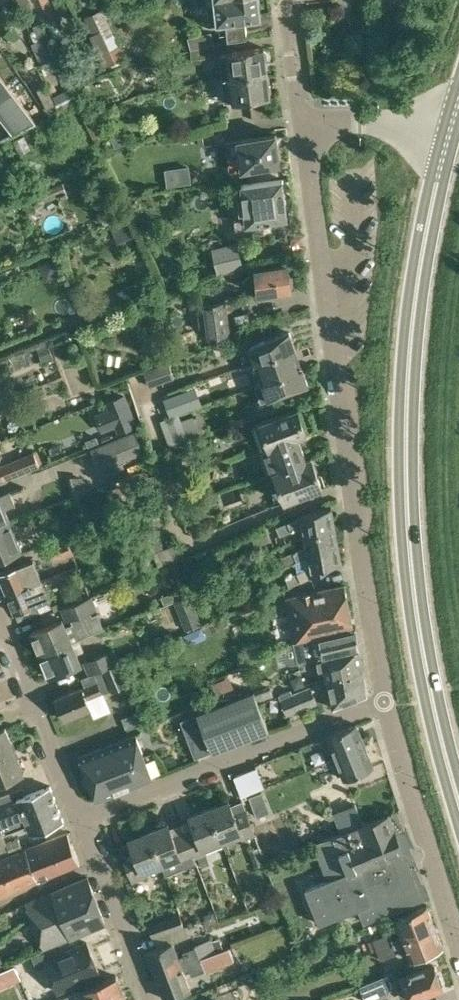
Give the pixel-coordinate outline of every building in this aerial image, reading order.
[(47,21),(54,39),(65,34),(57,17),(58,16),(51,0),(34,0),(43,23),(47,21)] [(197,3),(208,2),(210,19),(219,18),(219,19),(228,18),(230,34),(247,32),(246,16),(261,14),(259,0),(197,0),(197,3)] [(93,34),(111,26),(109,21),(103,8),(85,17),(91,29),(93,34)] [(125,58),(111,26),(93,34),(90,35),(105,67),(125,58)] [(32,43),(42,65),(58,56),(49,35),(32,43)] [(215,43),(209,44),(191,49),(192,58),(217,56),(215,43)] [(223,77),(267,71),(266,58),(267,57),(266,50),(265,49),(265,47),(229,51),(229,52),(221,53),(223,77)] [(54,96),(61,111),(78,103),(63,67),(56,71),(64,90),(54,96)] [(268,80),(267,71),(223,77),(217,77),(219,100),(235,98),(235,100),(270,96),(270,91),(271,90),(270,81),(268,80)] [(3,79),(0,81),(0,97),(10,89),(3,79)] [(51,115),(60,111),(47,84),(38,88),(46,105),(45,106),(51,115)] [(10,89),(0,97),(0,112),(18,98),(10,89)] [(18,98),(0,112),(0,118),(5,124),(26,108),(18,98)] [(37,122),(26,108),(5,124),(13,135),(37,122)] [(276,133),(238,138),(242,168),(280,163),(276,133)] [(242,168),(229,170),(230,178),(243,176),(242,168)] [(247,222),(264,220),(265,232),(279,230),(278,227),(287,225),(287,217),(288,217),(283,179),(243,184),(247,222)] [(41,191),(45,202),(68,192),(64,182),(41,191)] [(37,191),(24,197),(30,209),(43,203),(37,191)] [(122,205),(100,215),(104,224),(126,214),(122,205)] [(84,257),(136,235),(129,218),(77,240),(84,257)] [(218,272),(243,266),(238,241),(213,247),(218,272)] [(289,275),(288,264),(250,269),(253,294),(291,289),(291,286),(293,284),(292,276),(289,275)] [(140,283),(118,292),(123,303),(144,295),(140,283)] [(227,300),(202,304),(206,338),(231,334),(227,300)] [(243,348),(248,364),(296,346),(290,331),(243,348)] [(54,359),(49,345),(38,349),(43,363),(54,359)] [(296,346),(248,364),(249,364),(250,363),(257,383),(256,384),(256,385),(299,369),(292,348),(296,347),(296,346)] [(144,370),(150,386),(175,378),(169,361),(144,370)] [(299,369),(256,385),(262,400),(309,383),(303,368),(299,370),(299,369)] [(170,416),(186,410),(179,392),(163,398),(170,416)] [(1,413),(20,405),(15,394),(0,401),(0,414),(1,413)] [(121,430),(135,424),(123,394),(109,400),(121,430)] [(258,449),(258,450),(299,436),(308,433),(299,408),(252,425),(260,449),(258,449)] [(199,432),(193,417),(193,415),(181,419),(188,437),(199,432)] [(90,449),(99,470),(145,452),(137,430),(90,449)] [(96,435),(85,440),(88,446),(99,441),(96,435)] [(299,436),(258,450),(266,474),(313,457),(307,459),(299,436)] [(5,479),(39,465),(34,451),(0,465),(0,467),(5,479)] [(313,457),(266,474),(265,474),(276,503),(323,487),(313,457)] [(60,483),(62,499),(84,497),(83,481),(60,483)] [(137,485),(133,492),(137,501),(145,505),(153,502),(157,494),(154,486),(145,483),(137,485)] [(0,493),(0,525),(11,521),(5,508),(16,504),(10,489),(0,493)] [(302,515),(299,516),(277,526),(281,535),(301,526),(304,538),(336,528),(332,509),(302,515)] [(0,525),(0,560),(23,551),(11,521),(0,525)] [(65,534),(62,528),(53,532),(55,538),(65,534)] [(336,528),(304,538),(305,546),(283,556),(287,565),(307,556),(325,549),(339,545),(336,528)] [(54,561),(74,554),(66,537),(48,545),(54,561)] [(178,544),(154,553),(159,566),(183,556),(178,544)] [(325,549),(307,556),(310,566),(286,576),(291,585),(336,566),(335,564),(343,562),(339,545),(325,549)] [(193,556),(181,560),(189,580),(209,572),(204,560),(196,563),(193,556)] [(259,571),(277,566),(275,556),(256,561),(259,571)] [(8,594),(43,580),(34,559),(0,573),(0,576),(8,594)] [(43,580),(8,594),(15,612),(19,620),(52,607),(49,598),(50,598),(43,580)] [(357,626),(354,626),(345,584),(285,596),(294,638),(294,641),(357,626)] [(171,633),(200,621),(189,593),(160,606),(171,633)] [(70,620),(98,609),(93,595),(64,606),(70,620)] [(196,605),(203,623),(213,619),(215,618),(208,600),(196,605)] [(31,632),(40,654),(79,638),(105,627),(98,612),(66,625),(63,618),(31,632)] [(207,632),(213,629),(215,624),(213,619),(203,623),(207,632)] [(357,626),(294,641),(284,646),(288,663),(318,657),(318,660),(361,650),(358,625),(357,626)] [(79,638),(40,654),(49,677),(82,663),(78,653),(84,650),(79,638)] [(89,674),(120,661),(115,647),(83,661),(89,674)] [(361,650),(318,660),(320,667),(325,666),(327,678),(364,671),(364,669),(365,669),(361,652),(361,650)] [(83,677),(86,685),(83,686),(82,686),(56,697),(65,719),(91,708),(88,699),(128,682),(120,661),(83,677)] [(364,671),(327,678),(333,707),(369,694),(364,671)] [(306,685),(303,678),(298,675),(291,678),(295,689),(306,685)] [(237,692),(230,676),(212,683),(218,700),(237,692)] [(273,695),(269,683),(255,688),(259,700),(273,695)] [(288,714),(318,702),(311,685),(280,697),(288,714)] [(189,724),(191,728),(194,736),(261,708),(255,691),(199,712),(201,719),(189,724)] [(261,708),(194,736),(196,744),(209,739),(213,750),(269,729),(261,708)] [(327,735),(334,751),(336,757),(366,745),(357,723),(327,735)] [(15,749),(6,726),(0,729),(0,755),(15,749)] [(80,755),(88,777),(145,755),(137,733),(80,755)] [(366,745),(336,757),(345,778),(374,766),(366,745)] [(25,772),(15,749),(0,755),(0,782),(25,772)] [(145,755),(88,777),(97,799),(154,777),(145,755)] [(242,795),(265,786),(258,766),(235,775),(242,795)] [(58,803),(51,785),(13,799),(12,795),(25,790),(24,786),(0,795),(0,824),(1,824),(58,803)] [(336,797),(339,807),(355,802),(352,792),(336,797)] [(229,800),(210,807),(223,840),(241,833),(243,838),(255,833),(246,807),(234,812),(229,800)] [(333,812),(341,832),(342,832),(364,823),(356,802),(333,812)] [(58,803),(1,824),(4,832),(27,824),(31,833),(64,820),(58,803)] [(196,827),(185,831),(194,857),(195,856),(198,855),(203,866),(210,864),(204,847),(223,840),(210,807),(191,814),(196,827)] [(389,813),(364,823),(342,832),(344,836),(352,833),(353,836),(362,833),(366,842),(396,830),(396,829),(389,813)] [(169,823),(150,830),(162,863),(166,875),(198,864),(195,856),(194,857),(185,831),(173,835),(169,823)] [(342,832),(341,832),(334,835),(348,871),(404,849),(403,848),(411,845),(404,826),(396,829),(396,830),(366,842),(362,833),(353,836),(352,833),(344,836),(342,832)] [(132,842),(120,846),(133,880),(127,882),(132,897),(140,894),(135,880),(146,875),(143,870),(162,863),(150,830),(130,838),(132,842)] [(68,831),(26,848),(38,879),(81,862),(68,831)] [(12,853),(24,849),(19,836),(7,841),(12,853)] [(262,862),(257,846),(249,849),(254,865),(262,862)] [(0,858),(0,894),(38,879),(26,848),(24,849),(12,853),(0,858)] [(404,849),(348,871),(306,888),(320,923),(359,908),(365,921),(423,899),(406,856),(404,849)] [(232,858),(221,860),(225,878),(236,876),(232,858)] [(32,918),(60,906),(63,914),(97,900),(88,877),(54,891),(26,902),(29,910),(32,918)] [(60,906),(32,918),(44,947),(106,923),(97,900),(63,914),(60,906)] [(390,932),(373,939),(368,941),(370,948),(361,951),(362,955),(376,950),(436,927),(427,905),(396,917),(402,934),(392,938),(390,932)] [(207,924),(218,921),(214,911),(204,914),(207,924)] [(153,936),(185,926),(181,912),(149,923),(153,936)] [(436,927),(376,950),(380,960),(398,953),(396,947),(405,943),(411,959),(444,947),(436,927)] [(147,951),(156,974),(224,949),(220,938),(214,940),(212,937),(195,944),(195,946),(183,951),(185,957),(181,958),(174,941),(147,951)] [(102,973),(88,942),(59,955),(56,948),(33,958),(39,969),(47,966),(59,992),(75,985),(74,983),(85,978),(85,980),(102,973)] [(322,954),(319,946),(307,951),(310,959),(322,954)] [(234,961),(229,947),(225,949),(224,949),(156,974),(165,998),(192,987),(185,970),(190,968),(192,974),(205,969),(206,972),(234,961)] [(0,970),(0,988),(21,979),(15,964),(0,970)] [(411,999),(443,988),(434,964),(396,978),(399,988),(406,985),(411,999)] [(393,985),(389,973),(360,985),(366,999),(371,999),(389,993),(393,985)] [(86,999),(98,999),(123,990),(117,974),(67,995),(69,999),(79,999),(85,998),(86,999)] [(98,999),(127,999),(123,990),(98,999)]
